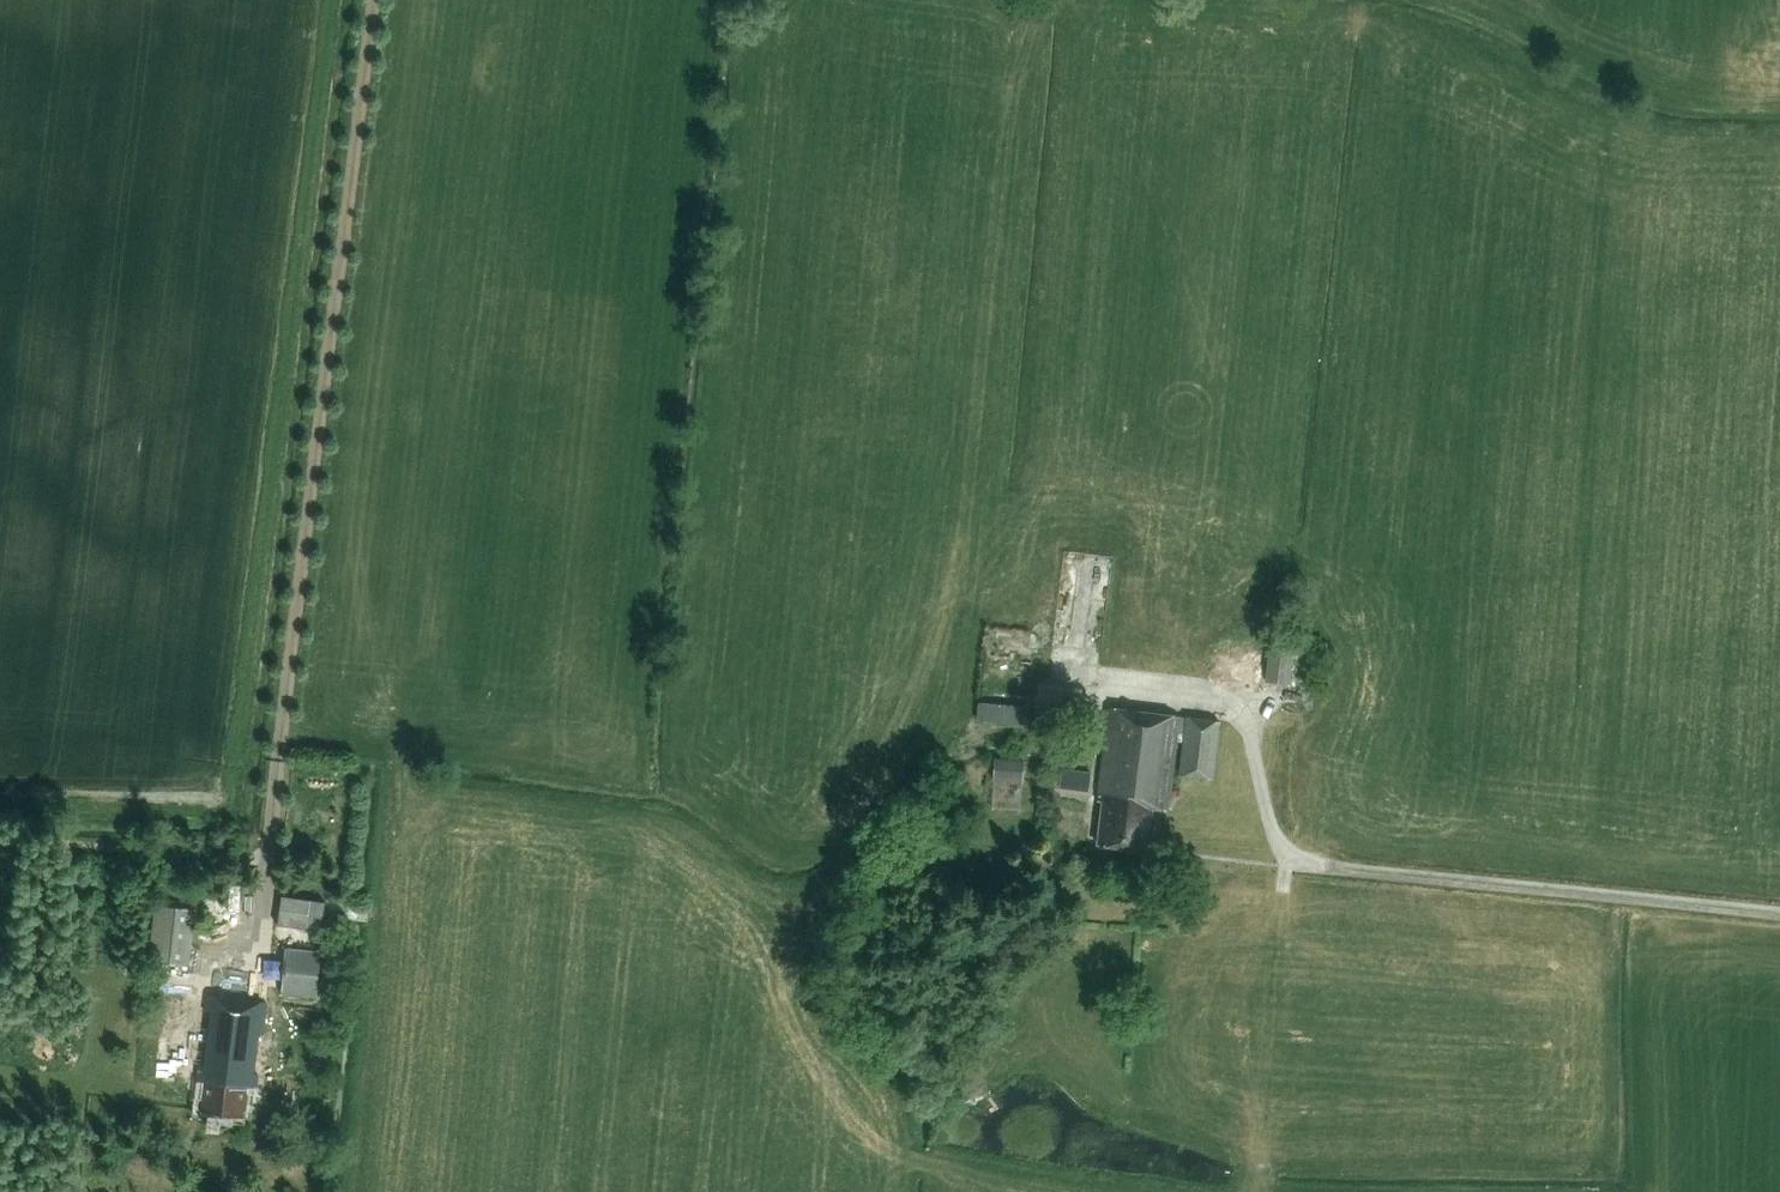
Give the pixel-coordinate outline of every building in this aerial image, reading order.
[(1290,683),(1294,647),(1270,644),(1265,680),(1290,683)] [(985,700),(985,718),(1033,719),(1033,701),(985,700)] [(1213,777),(1220,720),(1185,716),(1179,716),(1109,708),(1097,799),(1103,801),(1098,842),(1147,849),(1151,807),(1167,809),(1177,740),(1182,740),(1178,773),(1213,777)] [(1021,781),(1023,759),(995,757),(993,779),(1021,781)] [(1069,768),(1069,785),(1096,785),(1097,768),(1069,768)] [(189,965),(196,908),(155,903),(148,960),(189,965)] [(317,996),(320,960),(320,949),(285,946),(281,993),(317,996)] [(258,1033),(262,1033),(266,1003),(171,991),(161,1073),(205,1078),(201,1110),(242,1115),(246,1084),(256,1085),(257,1074),(253,1074),(258,1033)]
